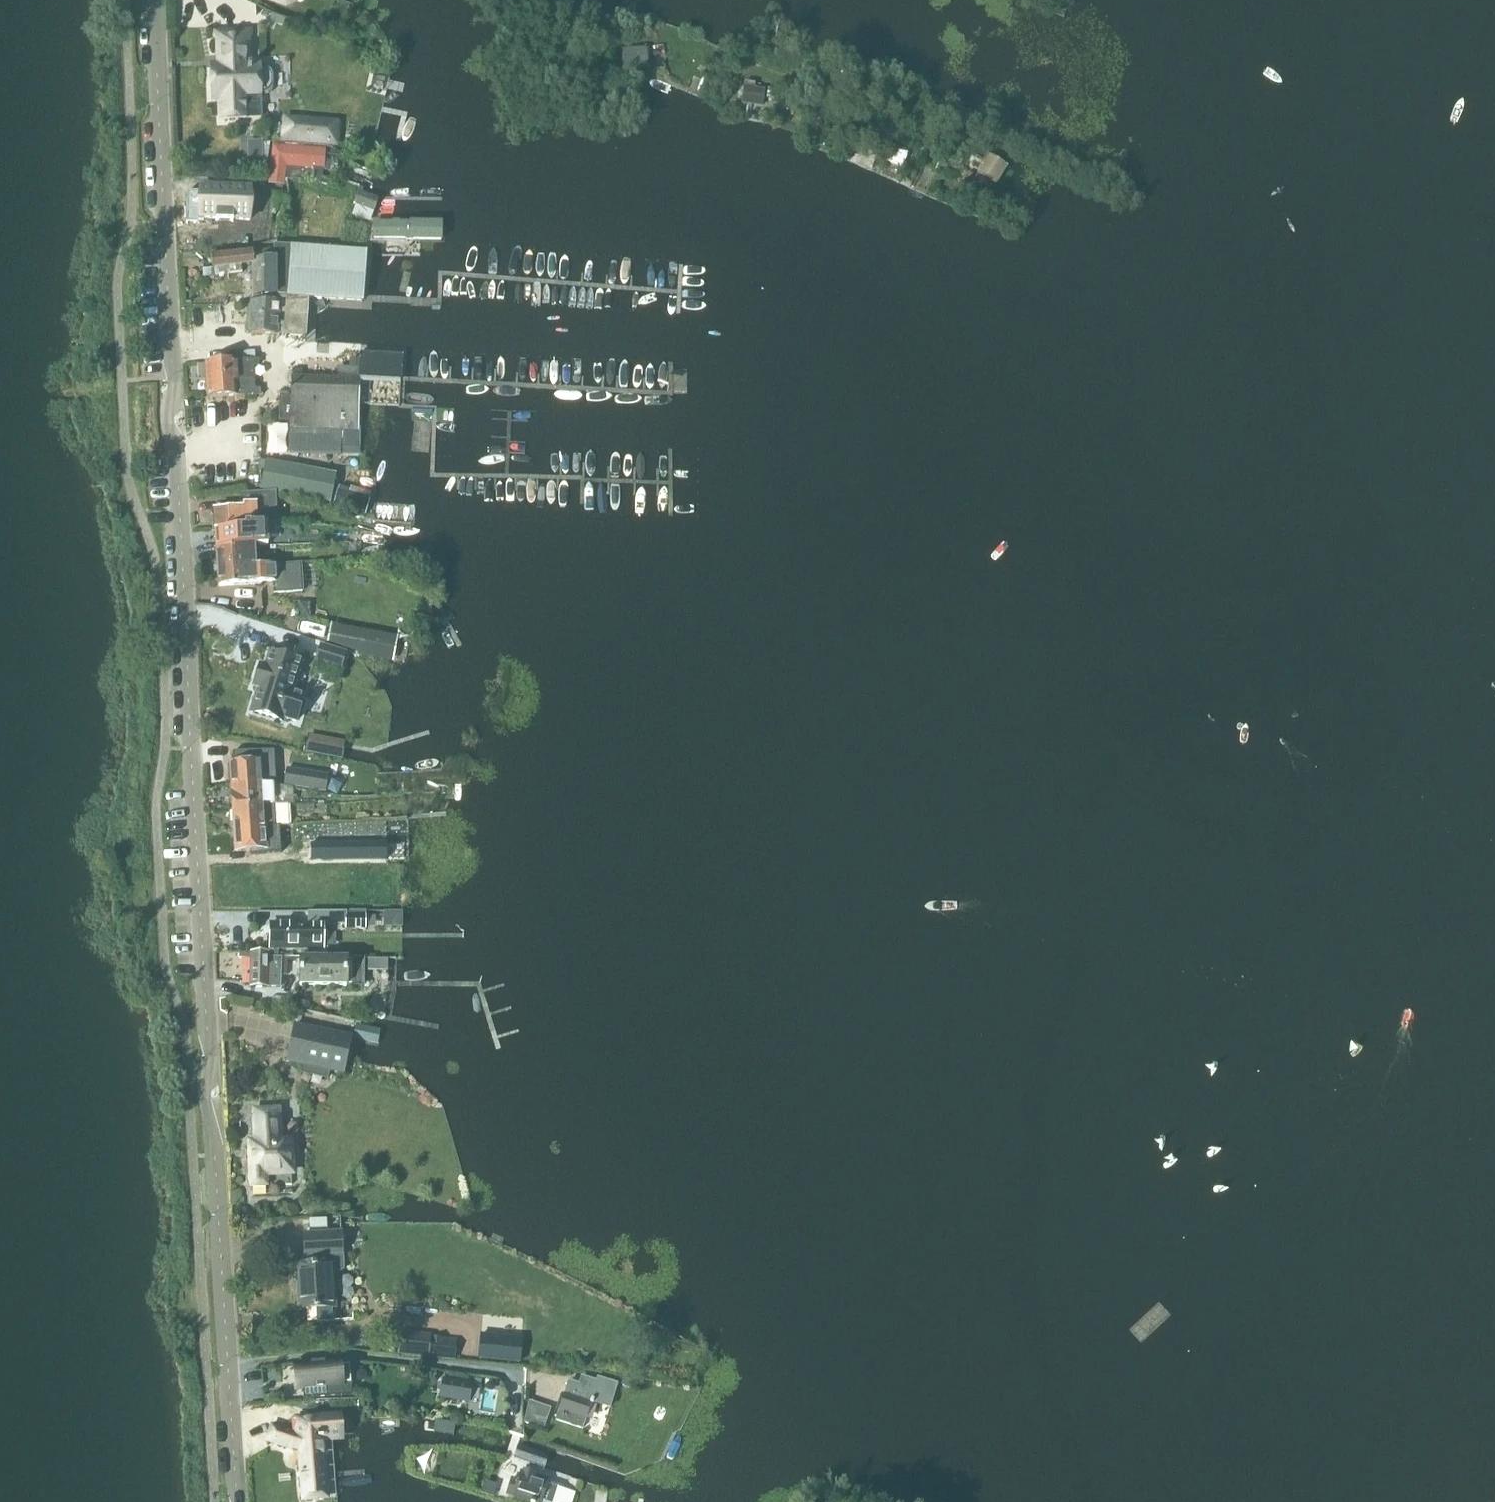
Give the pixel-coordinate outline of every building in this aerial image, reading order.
[(256,67),(244,67),(243,37),(217,38),(218,68),(209,68),(209,99),(219,98),(219,120),(238,120),(244,119),(258,119),(258,101),(257,97),(257,94),(265,94),(268,93),(272,92),(275,89),(276,85),(276,75),(274,72),(272,70),(268,69),(264,68),(256,68),(256,67)] [(624,66),(648,64),(647,45),(623,47),(624,66)] [(729,68),(732,61),(724,58),(721,65),(729,68)] [(763,103),(765,85),(744,82),(742,100),(763,103)] [(773,99),(775,89),(768,88),(766,98),(773,99)] [(858,115),(853,127),(861,131),(866,119),(858,115)] [(337,147),(340,121),(283,116),(283,125),(281,127),(280,142),(337,147)] [(883,149),(888,151),(884,160),(901,167),(907,151),(886,141),(883,149)] [(271,144),(267,184),(283,185),(286,185),(286,180),(312,177),(312,170),(322,171),(324,153),(324,149),(318,149),(271,144)] [(263,158),(256,158),(249,158),(249,160),(250,170),(251,170),(263,170),(263,158)] [(312,170),(312,177),(314,183),(319,184),(321,182),(322,171),(312,170)] [(188,193),(187,217),(200,218),(216,219),(216,221),(233,221),(233,219),(248,220),(250,189),(215,187),(201,187),(201,193),(188,193)] [(355,197),(353,205),(371,211),(372,212),(376,200),(377,199),(374,198),(357,192),(355,197)] [(410,222),(410,242),(444,242),(445,223),(410,222)] [(373,223),(373,242),(409,242),(409,224),(373,223)] [(253,263),(253,298),(307,298),(361,302),(365,252),(274,245),(274,250),(211,256),(213,268),(253,263)] [(304,337),(307,298),(253,298),(250,333),(304,337)] [(279,397),(278,421),(290,422),(290,428),(289,452),(339,453),(357,454),(359,404),(360,378),(401,381),(402,355),(359,353),(359,369),(348,368),(337,368),(336,378),(292,377),(291,398),(279,397)] [(205,380),(251,377),(250,366),(255,366),(254,359),(203,364),(205,380)] [(252,389),(251,377),(205,380),(206,397),(257,393),(256,388),(252,389)] [(267,459),(261,489),(275,492),(331,504),(337,474),(269,460),(267,459)] [(340,487),(334,506),(362,514),(366,515),(366,514),(370,499),(352,494),(352,491),(347,489),(340,487)] [(248,527),(248,524),(256,524),(256,509),(275,508),(274,494),(240,495),(240,509),(213,510),(214,529),(248,527)] [(248,527),(214,529),(215,547),(258,545),(266,544),(266,536),(276,535),(275,523),(256,524),(248,524),(248,527)] [(217,568),(259,565),(258,545),(215,547),(217,568)] [(301,590),(300,563),(259,566),(259,565),(217,568),(217,585),(260,583),(260,580),(272,580),(273,592),(301,590)] [(309,620),(310,603),(299,603),(298,620),(309,620)] [(391,660),(396,634),(331,622),(327,642),(341,647),(357,650),(356,654),(391,660)] [(320,663),(341,669),(346,654),(321,646),(317,657),(316,661),(320,663)] [(258,689),(251,710),(250,712),(252,712),(259,715),(283,723),(285,719),(296,723),(304,697),(293,694),(304,657),(285,651),(283,658),(269,654),(265,667),(261,666),(254,687),(258,689)] [(309,735),(306,751),(315,753),(315,752),(317,741),(318,737),(309,735)] [(235,764),(230,765),(231,785),(273,782),(275,782),(274,768),(274,761),(273,750),(256,751),(254,751),(234,752),(235,764)] [(288,768),(284,785),(324,793),(327,777),(288,768)] [(273,782),(231,785),(233,807),(274,804),(277,804),(275,784),(275,783),(275,782),(273,782)] [(274,804),(233,807),(234,830),(276,827),(278,826),(288,826),(291,826),(289,803),(277,804),(274,804)] [(298,812),(315,811),(314,803),(298,804),(298,812)] [(276,827),(234,830),(235,850),(277,847),(276,827)] [(383,845),(310,845),(310,860),(384,860),(383,845)] [(269,948),(269,955),(278,955),(278,948),(299,948),(299,957),(328,957),(328,948),(322,948),(323,926),(346,926),(346,930),(365,930),(365,911),(346,911),(346,913),(308,913),(308,925),(269,925),(269,948)] [(383,927),(402,927),(401,912),(383,912),(383,927)] [(249,959),(249,985),(278,985),(278,963),(278,958),(267,958),(268,952),(249,952),(249,959)] [(328,957),(299,957),(299,986),(362,986),(362,957),(328,957)] [(294,1024),(285,1060),(302,1063),(300,1071),(328,1077),(330,1070),(342,1073),(345,1059),(346,1057),(350,1037),(294,1024)] [(278,1141),(276,1110),(255,1111),(257,1142),(250,1142),(253,1195),(292,1193),(289,1141),(278,1141)] [(332,1320),(331,1307),(336,1307),(333,1275),(343,1268),(342,1232),(305,1235),(307,1265),(296,1266),(299,1309),(318,1308),(319,1321),(332,1320)] [(455,1359),(457,1338),(431,1335),(431,1333),(399,1330),(397,1353),(455,1359)] [(513,1335),(473,1331),(470,1355),(510,1359),(513,1335)] [(340,1362),(294,1366),(296,1391),(303,1390),(303,1399),(350,1396),(354,1365),(340,1363),(340,1362)] [(594,1382),(580,1377),(577,1385),(567,1382),(554,1420),(581,1429),(590,1401),(607,1407),(614,1385),(595,1379),(594,1382)] [(630,1388),(633,1379),(620,1378),(618,1385),(630,1388)] [(470,1385),(444,1380),(441,1396),(468,1401),(470,1385)] [(325,1436),(324,1423),(341,1422),(340,1408),(305,1411),(305,1420),(292,1421),(293,1434),(272,1427),(268,1439),(300,1451),(302,1499),(321,1498),(319,1463),(317,1436),(325,1436)] [(505,1493),(529,1499),(529,1500),(530,1501),(531,1501),(534,1501),(535,1501),(538,1501),(557,1501),(562,1484),(547,1480),(532,1476),(534,1472),(523,1469),(519,1482),(509,1479),(505,1493)] [(493,1495),(496,1484),(485,1480),(481,1491),(493,1495)]
